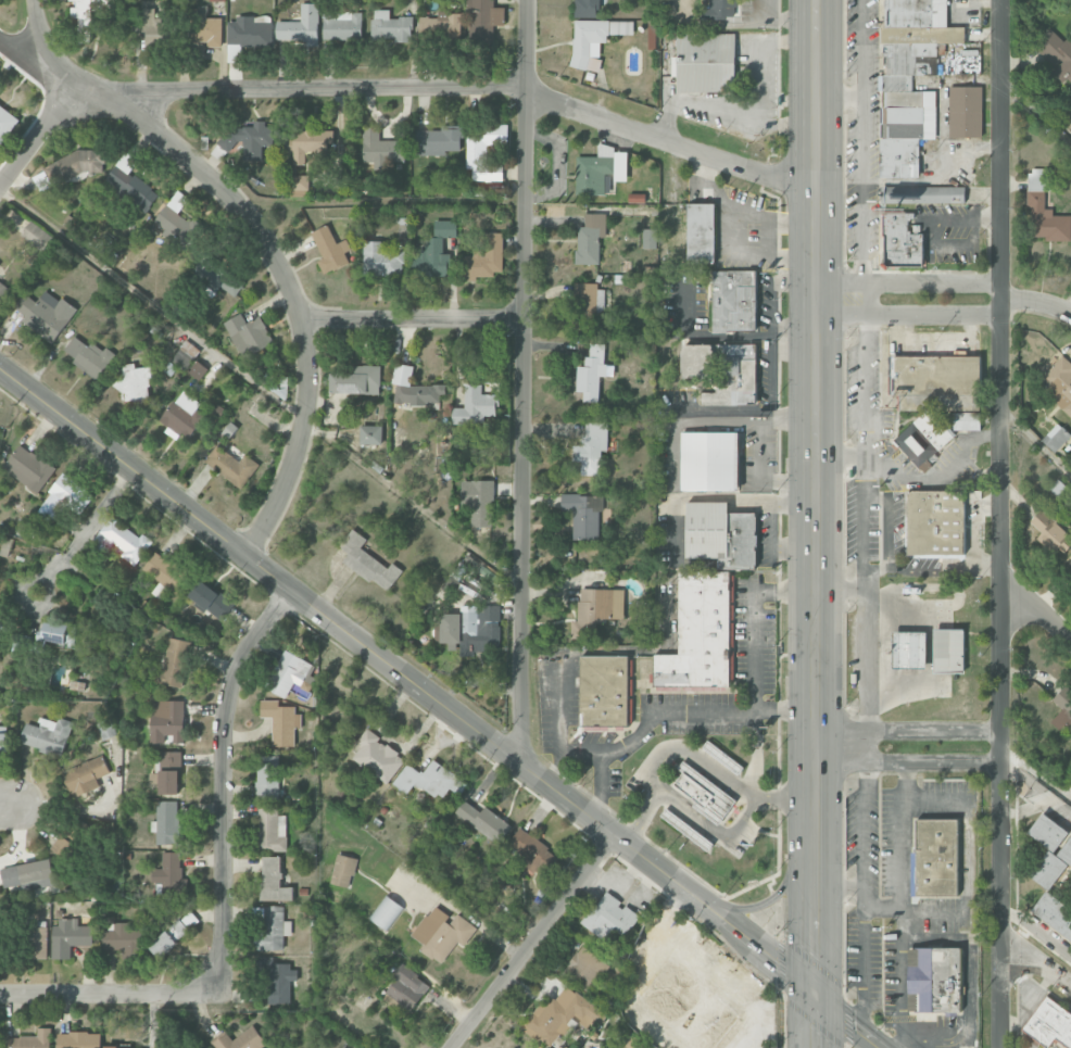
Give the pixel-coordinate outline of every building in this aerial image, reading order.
[(69,1),(73,0),(73,18),(78,18),(78,43),(92,43),(91,11),(113,10),(113,0),(69,0),(69,1)] [(469,41),(493,42),(494,25),(504,26),(505,8),(492,7),(493,0),(470,0),(469,41)] [(599,17),(599,0),(575,0),(574,17),(599,17)] [(710,6),(701,5),(701,18),(736,19),(737,0),(710,0),(710,6)] [(920,178),(920,139),(935,139),(935,90),(912,90),(912,75),(937,75),(937,43),(965,43),(965,27),(947,27),(947,2),(935,2),(935,0),(881,0),(880,178),(920,178)] [(276,40),(304,40),(304,46),(318,46),(318,3),(301,3),(300,21),(276,21),(276,40)] [(221,18),(207,18),(206,6),(195,6),(196,20),(186,20),(187,42),(207,42),(207,47),(222,47),(221,18)] [(372,41),(412,41),(412,17),(390,17),(389,10),(372,10),(372,41)] [(323,39),(362,40),(362,12),(323,12),(323,39)] [(461,12),(440,12),(440,17),(420,17),(420,39),(461,39),(461,12)] [(227,45),(272,46),(272,22),(255,22),(255,18),(228,18),(227,45)] [(633,21),(574,20),(572,68),(587,68),(588,56),(600,56),(600,42),(607,43),(607,34),(633,35),(633,21)] [(1067,38),(1063,42),(1051,29),(1035,44),(1058,68),(1053,73),(1063,84),(1067,80),(1070,84),(1070,42),(1067,38)] [(735,90),(734,33),(676,34),(677,57),(672,57),(673,76),(677,76),(677,91),(735,90)] [(228,62),(241,62),(241,45),(228,45),(228,62)] [(599,73),(602,60),(591,56),(587,69),(599,73)] [(982,138),(982,87),(950,86),(949,137),(982,138)] [(0,105),(0,141),(5,144),(20,115),(0,105)] [(1062,115),(1070,124),(1070,106),(1062,115)] [(462,151),(462,125),(441,125),(441,131),(418,130),(418,156),(445,157),(445,151),(462,151)] [(467,169),(473,169),(473,180),(504,180),(504,164),(487,164),(488,144),(508,144),(508,126),(467,126),(467,169)] [(292,165),(305,164),(305,153),(334,152),(333,127),(291,128),(292,165)] [(364,162),(374,162),(374,165),(405,164),(405,140),(380,140),(379,127),(363,127),(364,162)] [(576,156),(576,195),(610,195),(610,175),(615,175),(615,181),(627,181),(627,152),(614,152),(614,145),(598,145),(598,157),(576,156)] [(104,150),(82,150),(41,167),(48,183),(60,183),(85,172),(104,172),(104,150)] [(116,164),(103,182),(147,212),(159,194),(116,164)] [(1070,216),(1053,216),(1053,209),(1045,209),(1045,169),(1028,169),(1028,237),(1044,237),(1044,241),(1070,241),(1070,225),(1070,216)] [(308,175),(292,175),(292,197),(308,198),(308,175)] [(965,187),(882,186),(882,203),(965,204),(965,187)] [(687,263),(715,263),(715,204),(687,204),(687,263)] [(923,267),(923,233),(908,233),(909,211),(884,211),(883,267),(923,267)] [(600,264),(599,238),(606,238),(606,214),(585,214),(585,227),(576,227),(577,264),(600,264)] [(20,234),(40,251),(52,238),(31,220),(20,234)] [(457,221),(435,220),(434,237),(457,237),(457,221)] [(311,232),(323,258),(317,261),(324,275),(349,263),(344,253),(351,249),(346,239),(336,244),(327,225),(311,232)] [(656,249),(657,229),(644,229),(643,248),(656,249)] [(503,272),(503,233),(485,233),(485,250),(473,250),(473,256),(466,256),(466,281),(476,281),(476,277),(495,277),(495,272),(503,272)] [(444,253),(444,237),(426,237),(425,249),(414,249),(413,276),(449,277),(450,254),(444,253)] [(363,276),(404,276),(404,251),(384,251),(384,241),(363,241),(363,276)] [(217,291),(219,287),(237,296),(245,279),(201,258),(192,279),(217,291)] [(757,270),(711,270),(711,332),(757,332),(757,270)] [(10,289),(0,282),(0,304),(10,289)] [(77,311),(47,288),(22,321),(52,344),(77,311)] [(24,315),(34,301),(24,294),(14,308),(24,315)] [(243,359),(274,342),(259,316),(246,323),(241,313),(223,323),(243,359)] [(116,355),(105,346),(102,350),(92,342),(88,346),(75,336),(63,352),(97,379),(116,355)] [(701,405),(757,405),(757,343),(680,343),(680,378),(720,378),(720,391),(701,391),(701,405)] [(577,391),(583,391),(583,402),(599,402),(599,375),(605,375),(605,347),(590,347),(590,357),(585,357),(585,367),(577,367),(577,391)] [(1062,355),(1038,382),(1070,412),(1070,363),(1062,355)] [(188,372),(200,381),(209,369),(197,361),(188,372)] [(118,364),(119,389),(122,389),(123,401),(151,400),(150,367),(134,367),(134,364),(118,364)] [(330,373),(330,393),(380,394),(380,366),(350,365),(350,373),(330,373)] [(446,385),(412,385),(411,365),(393,365),(393,384),(395,384),(395,404),(440,404),(440,395),(446,395),(446,385)] [(452,408),(452,424),(486,424),(486,413),(498,413),(498,394),(481,394),(481,384),(465,384),(464,408),(452,408)] [(189,438),(205,416),(196,410),(201,404),(182,390),(160,421),(168,427),(165,431),(176,440),(182,432),(189,438)] [(980,430),(980,412),(954,413),(954,431),(980,430)] [(600,475),(601,451),(607,451),(607,422),(586,422),(586,437),(581,437),(581,445),(572,445),(572,461),(581,462),(581,475),(600,475)] [(1055,452),(1070,435),(1058,423),(1041,440),(1055,452)] [(360,444),(382,444),(382,426),(360,425),(360,444)] [(739,491),(739,431),(681,431),(681,491),(739,491)] [(55,469),(21,443),(2,468),(36,494),(55,469)] [(259,463),(244,454),(240,461),(215,445),(203,463),(243,488),(259,463)] [(36,512),(54,524),(71,500),(85,509),(93,496),(62,474),(36,512)] [(906,556),(965,556),(965,490),(906,490),(906,556)] [(573,540),(600,539),(600,494),(560,495),(561,511),(572,511),(573,540)] [(653,687),(733,687),(732,568),(757,568),(757,512),(728,512),(728,501),(685,501),(686,560),(717,559),(717,572),(678,572),(679,653),(653,653),(653,687)] [(1070,547),(1062,540),(1068,534),(1042,509),(1030,522),(1042,534),(1040,536),(1061,556),(1070,547)] [(136,565),(151,543),(110,516),(95,539),(109,549),(110,547),(136,565)] [(343,562),(388,592),(403,570),(392,563),(388,568),(361,549),(367,539),(352,529),(340,547),(349,553),(343,562)] [(178,559),(174,565),(154,551),(141,569),(177,595),(194,571),(178,559)] [(187,597),(221,622),(235,605),(200,579),(187,597)] [(596,619),(624,619),(625,590),(579,588),(578,621),(571,621),(571,639),(596,640),(596,619)] [(441,614),(440,643),(461,643),(461,656),(472,656),(472,649),(499,650),(500,606),(461,605),(460,614),(441,614)] [(54,623),(79,627),(76,635),(74,646),(65,644),(64,647),(36,643),(39,628),(43,628),(45,621),(54,623)] [(933,672),(965,672),(965,628),(933,628),(933,672)] [(927,631),(894,631),(894,668),(927,668),(927,631)] [(183,688),(190,641),(168,638),(163,671),(156,670),(154,684),(183,688)] [(301,686),(312,663),(284,650),(266,689),(286,698),(293,682),(301,686)] [(579,726),(628,727),(628,656),(580,656),(579,726)] [(1065,686),(1052,700),(1062,710),(1052,721),(1068,736),(1070,732),(1070,691),(1065,686)] [(151,743),(164,743),(164,735),(174,735),(174,743),(184,743),(185,700),(151,700),(151,743)] [(272,717),(272,746),(294,747),(294,728),(298,728),(299,707),(278,706),(278,700),(260,700),(260,717),(272,717)] [(19,743),(62,756),(72,722),(57,718),(56,722),(40,718),(38,726),(25,723),(19,743)] [(97,722),(101,739),(117,736),(112,718),(97,722)] [(8,727),(0,727),(0,753),(8,753),(8,727)] [(352,759),(387,784),(406,759),(366,730),(357,742),(362,745),(352,759)] [(703,748),(737,776),(744,768),(709,740),(703,748)] [(181,794),(181,751),(159,752),(160,795),(181,794)] [(110,773),(101,755),(62,773),(73,798),(100,786),(96,779),(110,773)] [(407,763),(393,784),(408,793),(415,783),(442,800),(450,788),(460,795),(468,783),(432,760),(423,774),(407,763)] [(671,788),(719,824),(737,801),(683,761),(678,768),(683,772),(671,788)] [(280,799),(279,763),(256,764),(257,799),(280,799)] [(499,844),(512,825),(485,806),(481,812),(464,800),(455,814),(499,844)] [(178,801),(157,801),(157,822),(151,822),(151,832),(156,832),(157,845),(182,844),(182,823),(178,823),(178,801)] [(278,815),(278,803),(259,803),(258,850),(286,851),(287,815),(278,815)] [(1054,853),(1069,833),(1043,813),(1027,833),(1054,853)] [(958,818),(914,818),(912,896),(957,897),(958,818)] [(523,862),(545,877),(560,857),(519,828),(508,844),(526,857),(523,862)] [(52,849),(71,861),(81,845),(62,834),(52,849)] [(1070,835),(1057,855),(1070,865),(1070,836),(1070,835)] [(1068,865),(1049,850),(1029,876),(1048,890),(1068,865)] [(181,853),(162,852),(161,870),(152,869),(151,884),(157,884),(157,895),(187,896),(188,879),(180,879),(181,853)] [(349,888),(358,859),(338,854),(329,882),(349,888)] [(293,887),(282,887),(281,857),(262,857),(262,901),(293,900),(293,887)] [(6,894),(55,885),(50,859),(1,868),(6,894)] [(640,916),(623,905),(624,904),(605,890),(581,924),(607,942),(615,930),(625,937),(640,916)] [(1070,941),(1070,910),(1046,891),(1031,911),(1070,941)] [(369,918),(388,931),(404,908),(386,895),(369,918)] [(442,964),(457,941),(465,946),(477,928),(455,913),(452,917),(433,905),(412,936),(424,944),(421,950),(442,964)] [(291,935),(291,921),(284,921),(283,906),(255,907),(255,950),(283,950),(283,936),(291,935)] [(187,928),(196,921),(189,913),(148,947),(158,959),(190,931),(187,928)] [(92,946),(92,926),(78,926),(78,919),(53,919),(53,959),(71,959),(71,946),(92,946)] [(139,928),(128,928),(128,923),(113,923),(113,930),(104,930),(104,950),(121,950),(120,958),(139,958),(139,928)] [(47,959),(48,927),(29,927),(29,959),(47,959)] [(610,963),(579,946),(562,976),(593,993),(610,963)] [(908,947),(907,1012),(961,1012),(961,948),(908,947)] [(290,981),(297,981),(297,965),(273,965),(273,957),(266,957),(266,1003),(290,1003),(290,981)] [(745,1018),(669,957),(638,998),(644,1003),(632,1019),(645,1028),(655,1015),(696,1047),(721,1047),(745,1018)] [(393,976),(396,978),(383,997),(395,1006),(397,1001),(411,1011),(430,984),(402,963),(393,976)] [(549,1047),(569,1017),(587,1029),(593,1020),(600,1025),(608,1014),(565,986),(555,1002),(545,995),(522,1029),(549,1047)] [(1048,1047),(1055,1036),(1070,1047),(1070,1014),(1044,997),(1022,1032),(1048,1047)] [(225,1030),(210,1041),(216,1047),(261,1047),(266,1044),(253,1025),(232,1040),(225,1030)] [(4,1047),(51,1047),(50,1028),(37,1028),(37,1036),(4,1037),(4,1047)] [(101,1033),(58,1032),(58,1047),(101,1047),(101,1033)]
